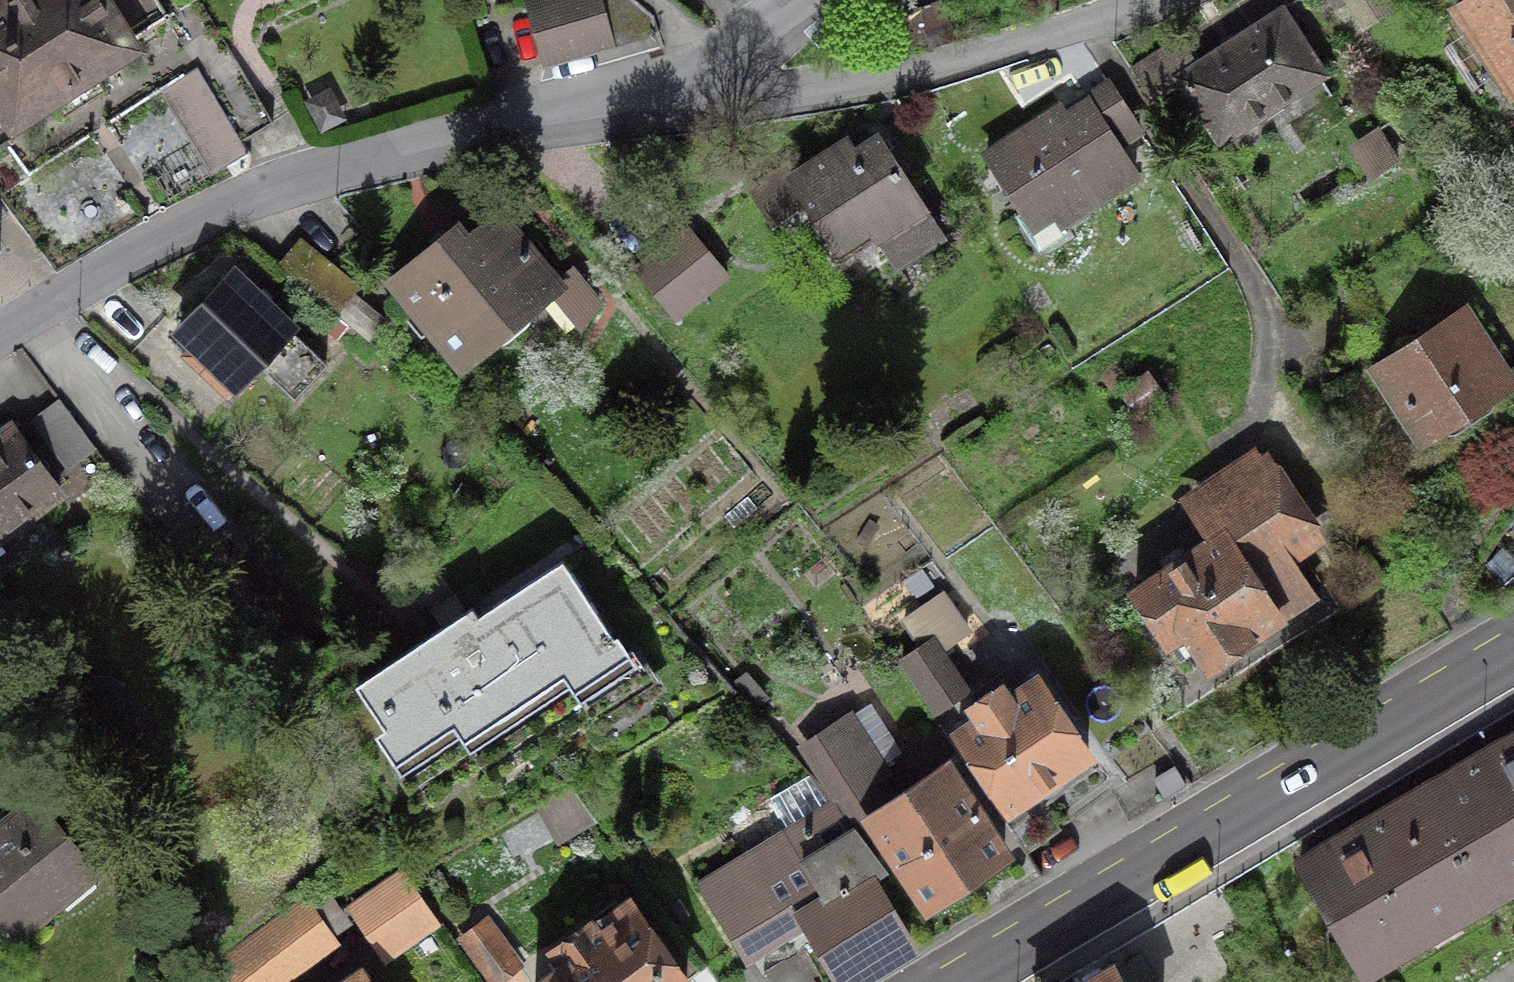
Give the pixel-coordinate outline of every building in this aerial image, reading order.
[(0,10),(0,97),(15,120),(128,47),(98,0),(15,0),(0,10)] [(528,3),(545,61),(612,42),(600,0),(540,0),(528,3)] [(1382,0),(1349,0),(1366,26),(1389,10),(1382,0)] [(1458,8),(1513,92),(1513,0),(1470,0),(1458,8)] [(1178,41),(1132,71),(1150,99),(1179,80),(1220,143),(1325,75),(1283,9),(1195,66),(1178,41)] [(273,123),(215,27),(183,45),(241,142),(273,123)] [(1048,118),(987,157),(1034,228),(1056,214),(1061,222),(1137,173),(1117,143),(1139,129),(1111,84),(1086,100),(1088,104),(1054,126),(1048,118)] [(1378,130),(1357,143),(1377,174),(1397,161),(1378,130)] [(864,134),(792,180),(836,247),(869,226),(897,269),(944,239),(880,140),(871,146),(864,134)] [(458,230),(394,283),(462,364),(558,285),(499,215),(467,242),(458,230)] [(686,229),(637,270),(675,315),(724,274),(686,229)] [(336,314),(359,287),(305,242),(282,269),(336,314)] [(232,273),(179,329),(194,343),(184,354),(228,396),(259,363),(294,397),(327,363),(232,273)] [(1462,313),(1378,368),(1425,440),(1509,385),(1462,313)] [(1145,396),(1164,431),(1190,417),(1171,382),(1145,396)] [(60,400),(34,419),(69,467),(95,448),(60,400)] [(0,438),(0,535),(60,491),(14,428),(0,438)] [(1216,537),(1135,591),(1168,641),(1186,629),(1210,665),(1250,638),(1249,637),(1316,593),(1287,551),(1310,536),(1266,469),(1199,513),(1216,537)] [(472,608),(357,684),(427,788),(475,757),(485,773),(585,707),(595,723),(647,689),(562,561),(478,617),(472,608)] [(967,690),(933,640),(903,660),(938,710),(967,690)] [(959,733),(1010,808),(1089,755),(1038,680),(1010,699),(1002,689),(973,708),(981,719),(959,733)] [(849,723),(807,750),(870,845),(884,835),(929,903),(1005,852),(947,768),(883,810),(864,782),(881,771),(849,723)] [(1301,864),(1362,968),(1513,879),(1513,738),(1301,864)] [(1170,758),(1117,788),(1136,816),(1188,784),(1170,758)] [(0,828),(0,916),(11,929),(48,898),(55,907),(98,872),(37,798),(0,828)] [(718,981),(722,981),(752,964),(747,955),(804,920),(842,981),(911,940),(873,879),(886,871),(838,806),(705,887),(708,890),(667,914),(718,981)] [(403,874),(353,907),(387,957),(437,923),(403,874)] [(225,966),(238,981),(283,981),(335,942),(305,904),(237,955),(225,966)] [(540,981),(684,981),(630,906),(593,932),(590,928),(560,949),(569,961),(540,981)] [(488,922),(463,939),(493,981),(517,963),(488,922)] [(1089,981),(1121,981),(1113,968),(1089,981)]
